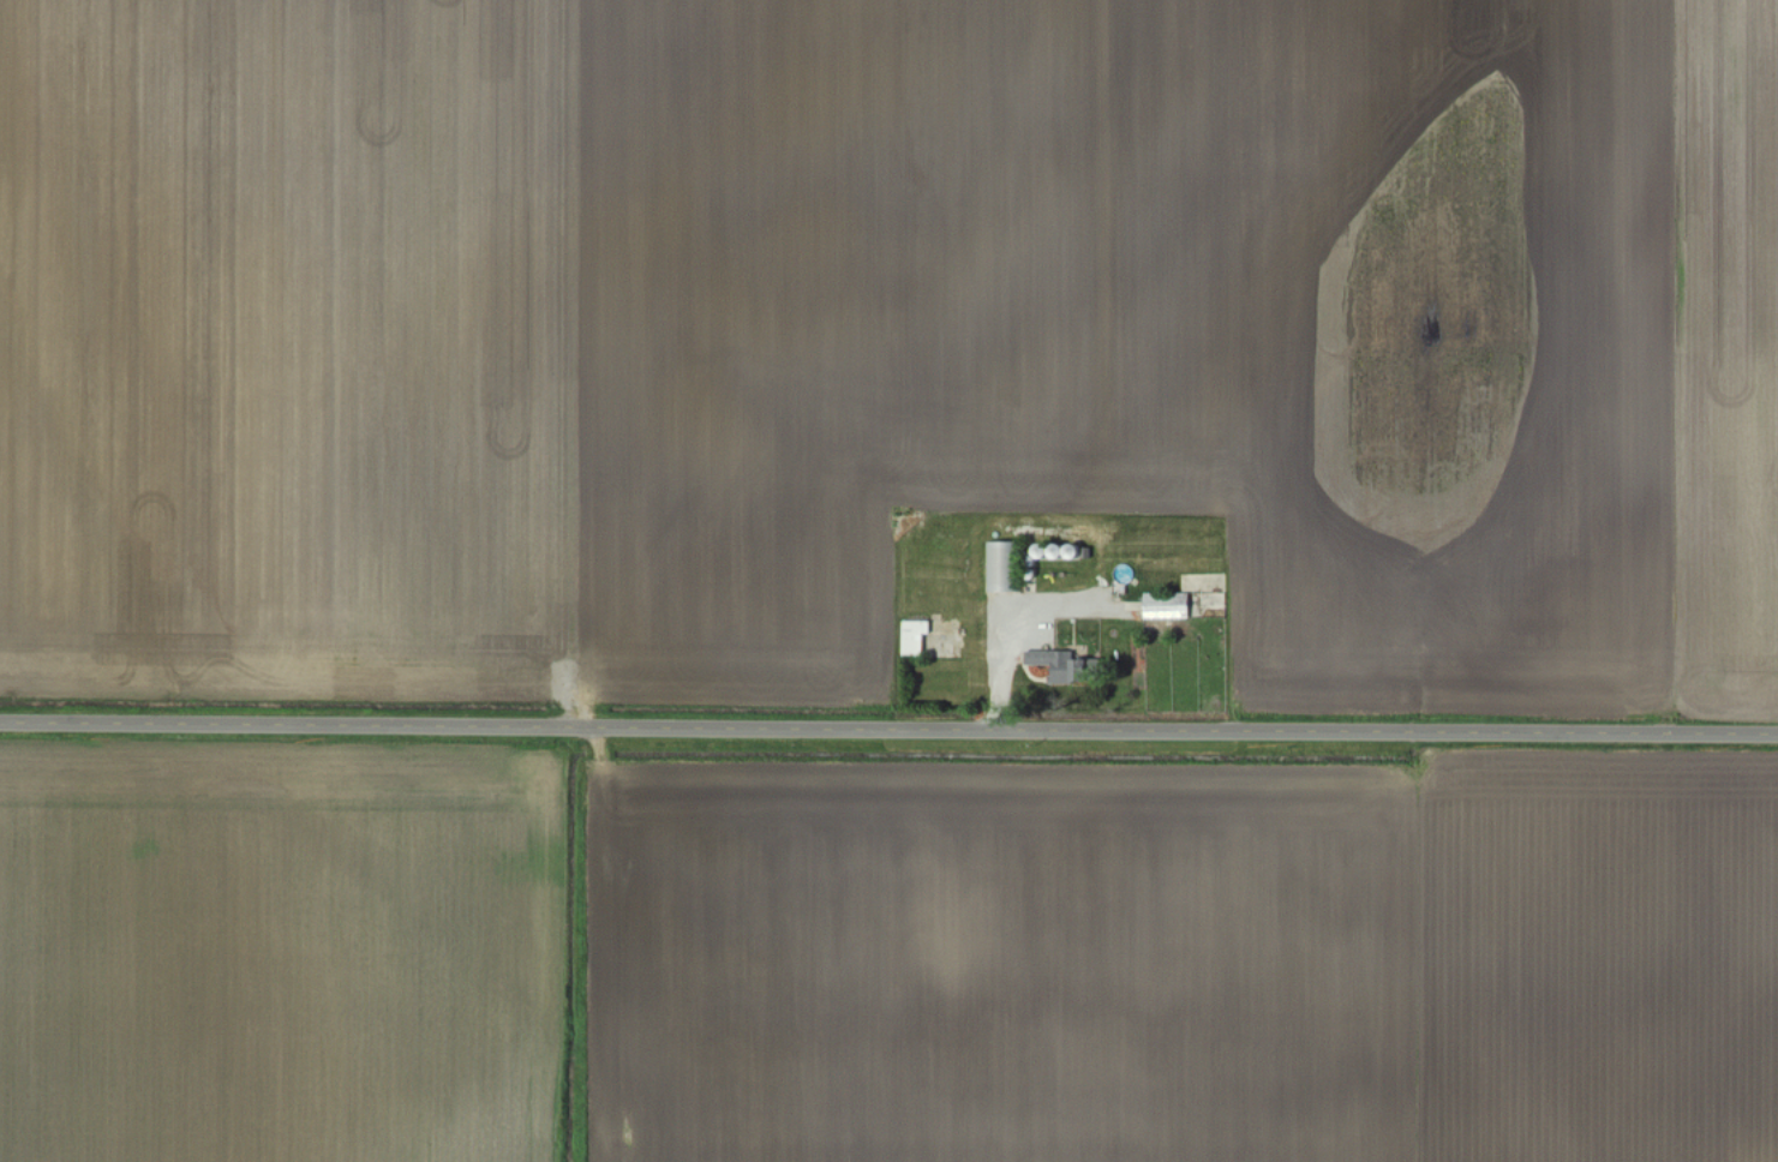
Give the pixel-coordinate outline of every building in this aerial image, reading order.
[(1193,596),(1148,597),(1149,622),(1194,621),(1193,596)] [(934,637),(934,624),(907,624),(907,657),(927,658),(928,637),(934,637)] [(1078,654),(1032,653),(1032,668),(1059,669),(1059,684),(1071,685),(1071,678),(1085,678),(1085,662),(1078,662),(1078,654)]
